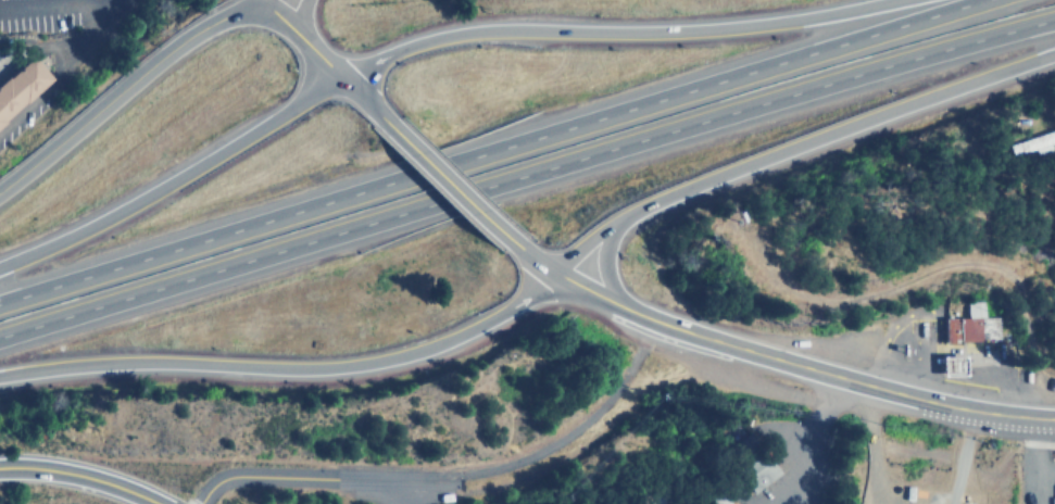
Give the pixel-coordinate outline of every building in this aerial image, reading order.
[(55,77),(35,55),(0,88),(0,128),(55,77)] [(941,318),(962,317),(960,300),(983,299),(984,315),(995,315),(996,341),(942,343),(941,318)] [(746,493),(774,475),(758,451),(730,469),(746,493)]
